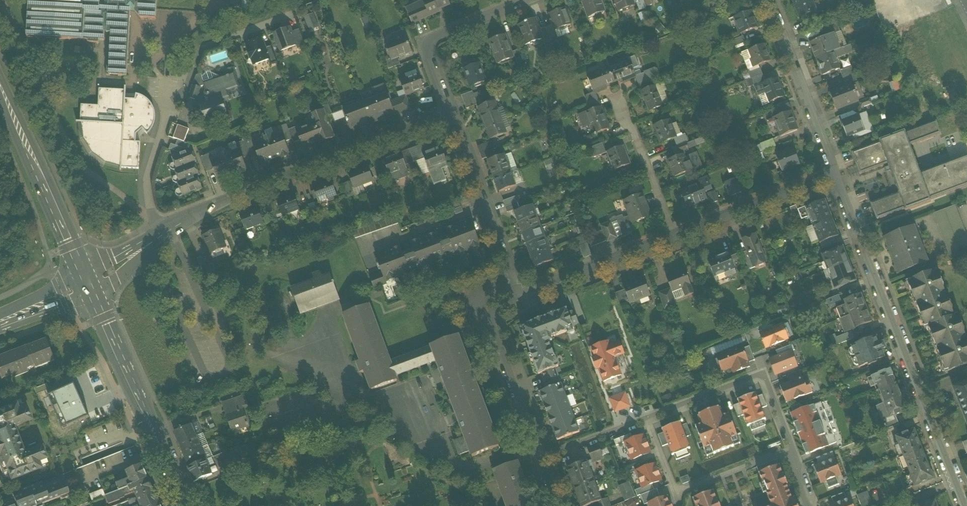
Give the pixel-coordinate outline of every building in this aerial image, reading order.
[(157,0),(28,0),(28,5),(29,5),(29,7),(28,7),(27,17),(28,17),(28,20),(27,20),(27,22),(28,22),(28,25),(27,25),(26,35),(27,35),(27,37),(88,41),(88,43),(99,44),(99,40),(104,41),(104,33),(111,34),(111,41),(116,41),(117,18),(130,18),(131,9),(135,9),(135,12),(141,18),(156,19),(157,0)] [(247,14),(248,0),(242,0),(242,8),(229,8),(229,13),(247,14)] [(419,20),(438,12),(437,9),(449,4),(447,0),(426,0),(423,2),(424,6),(416,10),(415,10),(419,20)] [(598,23),(607,19),(603,6),(600,0),(588,0),(582,2),(588,18),(596,15),(598,23)] [(619,12),(634,6),(632,0),(615,0),(619,12)] [(645,7),(643,0),(635,0),(639,10),(646,8),(645,7)] [(800,18),(808,15),(808,14),(813,12),(811,5),(813,4),(812,0),(796,0),(794,1),(800,18)] [(406,9),(412,23),(419,20),(415,10),(416,10),(414,5),(406,9)] [(552,25),(555,31),(571,25),(565,9),(550,14),(553,21),(551,22),(552,25)] [(808,15),(811,22),(822,18),(819,10),(813,12),(808,14),(808,15)] [(750,11),(734,17),(738,27),(736,27),(737,28),(739,35),(757,28),(750,11)] [(304,16),(309,31),(319,27),(313,13),(304,16)] [(733,29),(737,28),(736,27),(738,27),(734,17),(729,19),(733,29)] [(111,41),(110,61),(128,61),(130,18),(117,18),(116,41),(111,41)] [(527,36),(529,44),(542,39),(539,30),(538,27),(536,27),(533,20),(525,23),(518,26),(523,37),(527,36)] [(819,28),(823,38),(833,34),(833,35),(840,32),(836,21),(819,28)] [(552,25),(546,27),(550,38),(557,36),(555,31),(552,25)] [(555,50),(550,38),(546,27),(539,30),(542,39),(547,53),(555,50)] [(278,45),(281,51),(296,45),(291,32),(290,28),(274,34),(276,39),(275,40),(277,45),(278,45)] [(296,45),(297,49),(305,46),(299,29),(291,32),(296,45)] [(489,40),(498,64),(514,58),(511,52),(505,34),(489,40)] [(816,58),(816,59),(833,52),(839,50),(833,35),(833,34),(823,38),(819,39),(814,41),(810,43),(816,58)] [(268,35),(263,37),(266,47),(271,45),(268,35)] [(391,59),(391,60),(397,58),(412,53),(406,37),(385,44),(391,59)] [(727,42),(730,49),(743,44),(740,37),(727,42)] [(251,58),(253,57),(256,65),(269,59),(270,59),(265,48),(262,38),(246,44),(248,51),(247,53),(249,58),(251,58)] [(770,61),(764,44),(749,50),(752,59),(750,60),(753,68),(770,61)] [(269,59),(271,65),(278,62),(272,45),(265,48),(270,59),(269,59)] [(851,45),(843,48),(846,55),(852,52),(851,45)] [(836,59),(846,55),(843,48),(839,50),(833,52),(836,59)] [(514,58),(518,69),(525,66),(519,49),(511,52),(514,58)] [(748,70),(753,68),(750,60),(752,59),(749,50),(741,53),(748,70)] [(836,59),(833,52),(816,59),(823,75),(840,69),(836,59)] [(628,59),(629,61),(630,61),(633,69),(639,67),(635,56),(628,59)] [(385,62),(388,70),(400,65),(397,58),(391,60),(391,59),(385,62)] [(127,76),(128,61),(110,61),(109,76),(127,76)] [(636,75),(633,69),(630,61),(629,61),(609,69),(614,82),(621,80),(622,82),(636,77),(636,75)] [(464,69),(471,88),(486,82),(479,63),(464,69)] [(749,72),(752,79),(762,75),(760,68),(749,72)] [(606,85),(614,82),(609,69),(588,77),(594,93),(607,88),(606,85)] [(636,77),(639,84),(652,79),(649,70),(636,75),(636,77)] [(842,76),(844,82),(855,78),(853,72),(842,76)] [(209,96),(211,102),(221,99),(225,98),(222,92),(238,86),(233,74),(228,75),(204,84),(205,85),(207,91),(206,93),(206,95),(207,96),(209,96)] [(192,86),(200,88),(201,87),(205,85),(204,84),(201,75),(195,77),(192,86)] [(401,81),(407,95),(424,89),(418,75),(401,81)] [(765,82),(762,75),(752,79),(751,79),(754,86),(765,82)] [(83,89),(91,89),(92,78),(83,78),(83,89)] [(857,82),(855,78),(844,82),(846,87),(851,84),(857,82)] [(655,86),(652,79),(639,84),(642,91),(655,86)] [(745,81),(748,88),(754,86),(751,79),(745,81)] [(766,94),(769,102),(784,96),(777,79),(762,85),(766,94)] [(661,84),(655,86),(658,92),(663,90),(661,84)] [(829,93),(835,109),(857,101),(858,100),(851,84),(846,87),(829,93)] [(759,96),(766,94),(762,85),(754,88),(757,97),(759,96)] [(189,98),(196,100),(200,88),(192,86),(189,98)] [(376,98),(364,103),(371,121),(385,116),(386,118),(395,115),(390,102),(384,86),(375,89),(376,98)] [(663,106),(658,92),(655,86),(642,91),(641,91),(649,112),(663,106)] [(122,168),(139,169),(140,142),(136,142),(136,134),(142,129),(145,132),(147,135),(150,132),(153,127),(155,122),(155,114),(153,106),(147,99),(142,96),(136,94),(136,95),(135,100),(126,99),(126,94),(126,87),(125,87),(125,90),(99,89),(98,106),(81,105),(81,122),(77,122),(77,123),(78,123),(82,123),(85,139),(93,153),(106,162),(121,166),(120,170),(120,172),(122,172),(122,168)] [(461,96),(465,106),(475,103),(472,92),(461,96)] [(582,98),(585,105),(597,101),(594,93),(582,98)] [(766,94),(759,96),(762,106),(770,104),(769,102),(766,94)] [(405,97),(399,99),(404,111),(410,109),(405,97)] [(858,103),(860,108),(870,103),(868,98),(858,103)] [(228,120),(221,99),(211,102),(199,106),(205,123),(218,118),(220,123),(228,120)] [(360,126),(371,121),(364,103),(363,99),(356,102),(357,105),(344,111),(347,118),(351,131),(360,128),(360,126)] [(395,115),(404,111),(399,99),(390,102),(395,115)] [(599,107),(597,101),(585,105),(587,112),(599,107)] [(478,108),(484,124),(500,118),(497,110),(494,102),(478,108)] [(323,110),(328,121),(334,119),(328,104),(322,107),(323,110)] [(771,110),(774,118),(790,112),(791,111),(788,104),(771,110)] [(591,126),(594,135),(609,129),(603,113),(601,107),(599,107),(587,112),(585,112),(591,126)] [(497,110),(500,118),(505,116),(506,115),(503,108),(497,110)] [(322,142),(328,140),(328,138),(333,136),(328,121),(323,110),(313,114),(317,122),(311,125),(317,140),(321,138),(322,142)] [(591,126),(585,112),(578,115),(583,129),(591,126)] [(797,130),(790,112),(774,118),(781,136),(797,130)] [(866,113),(858,116),(863,131),(854,134),(855,138),(868,133),(871,132),(868,123),(866,124),(865,121),(868,120),(866,113)] [(511,130),(505,116),(500,118),(506,132),(511,130)] [(847,137),(854,134),(863,131),(858,116),(841,122),(847,137)] [(335,123),(340,135),(351,131),(347,118),(335,123)] [(506,132),(500,118),(484,124),(490,140),(506,134),(506,132)] [(661,142),(662,143),(674,139),(676,138),(669,120),(655,126),(658,135),(657,136),(660,142),(661,142)] [(104,166),(120,170),(121,166),(106,162),(93,153),(85,139),(82,123),(78,123),(80,139),(89,155),(104,166)] [(936,123),(905,135),(910,148),(941,136),(936,123)] [(189,129),(178,125),(173,138),(178,140),(184,142),(189,129)] [(285,142),(292,139),(289,130),(287,125),(279,128),(281,133),(285,142)] [(318,142),(317,140),(311,125),(297,130),(296,130),(300,141),(301,140),(304,147),(318,142)] [(296,127),(289,130),(292,139),(294,143),(300,141),(296,130),(297,130),(296,127)] [(264,131),(267,137),(274,134),(272,128),(264,131)] [(136,142),(140,142),(141,136),(145,132),(142,129),(136,134),(136,142)] [(920,174),(910,148),(905,135),(904,132),(880,141),(881,143),(889,164),(899,193),(905,209),(906,210),(930,201),(930,199),(920,174)] [(274,134),(267,137),(275,158),(281,156),(281,158),(288,156),(288,154),(289,153),(285,142),(281,133),(274,136),(274,134)] [(674,139),(677,147),(686,143),(689,142),(686,134),(676,138),(674,139)] [(269,161),(275,158),(267,137),(260,140),(260,141),(254,143),(253,144),(257,153),(261,164),(262,163),(263,165),(270,162),(269,161)] [(252,138),(244,141),(249,156),(257,153),(253,144),(254,143),(252,138)] [(760,144),(763,151),(776,146),(773,139),(760,144)] [(178,140),(176,146),(182,148),(187,150),(189,144),(184,142),(178,140)] [(243,158),(249,156),(244,141),(236,144),(238,150),(239,150),(243,158)] [(478,147),(480,153),(491,149),(489,143),(478,147)] [(591,148),(594,156),(606,152),(602,143),(591,148)] [(689,149),(686,143),(677,147),(679,153),(689,149)] [(861,174),(889,164),(881,143),(853,153),(861,174)] [(180,153),(182,148),(176,146),(171,144),(169,149),(180,153)] [(423,145),(416,148),(420,160),(424,158),(423,154),(426,153),(423,145)] [(607,152),(615,171),(630,164),(628,157),(625,149),(624,149),(623,146),(607,152)] [(424,158),(429,171),(438,168),(439,170),(448,167),(441,147),(426,153),(423,154),(424,158)] [(413,162),(420,160),(416,148),(409,150),(413,162)] [(494,156),(491,149),(480,153),(483,160),(494,156)] [(775,154),(782,171),(800,165),(793,149),(782,153),(782,152),(775,154)] [(174,163),(177,170),(194,163),(196,162),(191,150),(172,158),(174,163)] [(231,151),(224,154),(232,175),(238,173),(239,175),(246,172),(245,171),(247,170),(243,158),(239,150),(238,150),(232,153),(231,151)] [(405,165),(413,162),(409,150),(400,154),(401,155),(405,165)] [(696,153),(684,158),(687,164),(689,163),(692,171),(702,167),(696,153)] [(202,160),(207,172),(214,170),(211,160),(212,160),(210,154),(201,158),(202,160)] [(227,177),(232,175),(224,154),(217,157),(217,158),(212,160),(211,160),(214,170),(219,181),(220,180),(221,182),(228,179),(227,177)] [(511,154),(504,156),(507,163),(505,164),(507,170),(510,169),(511,172),(517,169),(511,154)] [(384,160),(390,175),(407,169),(405,165),(401,155),(392,159),(392,157),(384,160)] [(488,161),(494,178),(510,172),(511,172),(510,169),(507,170),(505,164),(507,163),(504,156),(504,155),(488,161)] [(675,177),(692,171),(689,163),(687,164),(684,158),(683,155),(668,160),(675,177)] [(920,174),(930,199),(966,185),(966,157),(920,174)] [(177,176),(179,183),(197,176),(199,175),(194,163),(177,170),(175,171),(177,176)] [(348,174),(354,189),(374,182),(368,167),(348,174)] [(444,182),(439,170),(438,168),(429,171),(434,185),(444,182)] [(409,175),(407,169),(390,175),(392,182),(409,175)] [(769,174),(773,184),(780,182),(776,171),(769,174)] [(516,186),(510,172),(494,178),(500,192),(516,186)] [(202,189),(197,176),(179,183),(178,183),(180,189),(183,196),(202,189)] [(737,178),(725,183),(731,196),(743,192),(737,178)] [(701,184),(704,193),(711,191),(707,179),(699,182),(700,184),(701,184)] [(313,187),(318,202),(337,195),(331,180),(313,187)] [(343,184),(347,195),(352,193),(348,182),(343,184)] [(682,192),(688,208),(707,200),(704,193),(701,184),(700,184),(682,192)] [(708,194),(712,204),(718,201),(714,192),(708,194)] [(877,220),(905,209),(899,193),(871,203),(877,220)] [(277,201),(282,216),(300,209),(294,194),(277,201)] [(625,201),(630,216),(633,224),(651,217),(642,194),(625,201)] [(503,200),(506,207),(516,203),(514,196),(503,200)] [(825,201),(806,208),(807,211),(810,216),(813,226),(832,218),(825,201)] [(449,206),(451,211),(454,209),(461,207),(459,202),(449,206)] [(309,205),(313,216),(319,213),(314,203),(309,205)] [(518,208),(516,203),(506,207),(508,212),(518,208)] [(514,212),(518,223),(535,217),(531,206),(514,212)] [(962,254),(966,253),(966,235),(955,206),(945,210),(962,254)] [(802,219),(805,218),(803,213),(807,211),(806,208),(799,211),(802,219)] [(240,216),(245,231),(264,223),(258,209),(240,216)] [(934,214),(951,259),(962,255),(945,210),(934,214)] [(351,228),(355,239),(398,224),(395,213),(351,228)] [(634,227),(633,224),(630,216),(624,218),(622,215),(610,220),(611,222),(610,222),(612,227),(613,227),(618,238),(617,239),(617,240),(628,235),(631,233),(633,230),(634,227)] [(518,223),(522,233),(538,227),(535,217),(518,223)] [(813,226),(814,228),(819,240),(820,243),(835,237),(838,236),(832,218),(813,226)] [(470,220),(459,225),(468,251),(480,247),(470,220)] [(601,226),(603,231),(612,227),(610,222),(601,226)] [(456,256),(468,251),(459,225),(446,229),(450,237),(444,239),(450,256),(456,254),(456,256)] [(522,233),(527,245),(543,239),(538,227),(522,233)] [(603,231),(607,241),(607,242),(617,239),(618,238),(613,227),(612,227),(603,231)] [(812,242),(819,240),(814,228),(810,230),(811,231),(808,232),(812,242)] [(886,238),(900,272),(926,262),(920,248),(921,247),(919,242),(918,242),(912,228),(886,238)] [(205,235),(212,254),(227,248),(220,229),(205,235)] [(603,231),(598,233),(602,243),(607,241),(603,231)] [(445,258),(450,256),(444,239),(438,241),(435,233),(423,238),(433,264),(445,260),(445,258)] [(598,233),(593,235),(597,245),(602,243),(598,233)] [(592,247),(597,245),(593,235),(588,237),(592,247)] [(747,251),(753,265),(765,260),(760,249),(761,248),(760,245),(759,245),(755,236),(744,241),(747,251)] [(545,238),(543,239),(547,249),(549,248),(553,247),(549,237),(545,238)] [(837,243),(835,237),(820,243),(822,249),(837,243)] [(421,269),(433,264),(423,238),(411,242),(414,251),(408,253),(415,269),(420,267),(421,269)] [(527,245),(531,255),(547,249),(543,239),(527,245)] [(581,246),(585,256),(591,254),(587,244),(581,246)] [(400,247),(388,251),(398,277),(410,273),(409,272),(415,269),(408,253),(403,255),(400,247)] [(822,255),(825,263),(828,270),(848,262),(846,255),(845,255),(842,248),(822,255)] [(551,261),(547,249),(531,255),(535,267),(551,261)] [(729,255),(732,262),(738,260),(737,258),(734,250),(727,253),(728,255),(729,255)] [(386,282),(398,277),(388,251),(376,256),(382,273),(386,282)] [(742,253),(747,267),(753,265),(747,251),(742,253)] [(709,260),(715,278),(727,273),(728,276),(736,273),(732,262),(729,255),(728,255),(722,258),(721,256),(717,258),(716,257),(709,260)] [(197,259),(204,279),(211,276),(204,257),(197,259)] [(848,262),(828,270),(831,278),(835,289),(855,282),(852,274),(853,274),(848,262)] [(475,267),(477,273),(487,269),(485,263),(475,267)] [(672,292),(682,288),(691,285),(685,270),(667,278),(671,288),(672,292)] [(920,309),(927,327),(956,315),(953,316),(935,271),(909,281),(910,281),(906,283),(905,285),(906,288),(908,288),(912,287),(918,304),(916,305),(915,307),(916,309),(918,310),(920,309)] [(291,290),(300,314),(316,308),(314,302),(320,300),(322,306),(339,299),(334,284),(333,282),(330,275),(322,278),(320,273),(313,276),(314,281),(291,290)] [(370,278),(374,289),(387,284),(386,282),(382,273),(370,278)] [(630,302),(630,303),(650,295),(644,279),(624,286),(625,290),(630,302)] [(691,285),(682,288),(684,294),(685,296),(685,297),(694,293),(691,285)] [(659,293),(664,310),(677,305),(675,300),(672,292),(671,288),(659,293)] [(682,295),(684,294),(682,288),(672,292),(675,300),(683,297),(682,295)] [(615,294),(620,306),(630,302),(625,290),(615,294)] [(694,298),(697,306),(709,302),(706,294),(694,298)] [(846,305),(849,315),(867,309),(861,294),(844,300),(846,305)] [(839,295),(826,300),(829,307),(841,302),(839,295)] [(314,302),(316,308),(322,306),(320,300),(314,302)] [(397,381),(395,376),(390,363),(369,305),(344,315),(361,361),(357,363),(360,373),(365,371),(372,390),(397,381)] [(837,308),(841,319),(849,315),(846,305),(837,308)] [(533,361),(538,375),(542,374),(556,368),(559,367),(558,366),(554,368),(550,359),(555,357),(549,342),(552,341),(551,338),(567,332),(566,329),(572,326),(573,330),(574,330),(573,326),(568,312),(567,309),(555,314),(554,312),(548,314),(549,316),(527,324),(527,325),(529,331),(523,333),(531,355),(529,356),(531,362),(533,361)] [(872,322),(867,309),(849,315),(855,329),(872,322)] [(568,312),(573,326),(579,324),(574,310),(568,312)] [(855,329),(849,315),(841,319),(846,333),(855,329)] [(956,315),(927,327),(930,326),(937,343),(935,344),(934,345),(935,348),(937,349),(939,348),(945,365),(942,367),(941,369),(942,372),(944,372),(948,371),(966,364),(966,343),(956,315)] [(782,325),(764,332),(760,334),(762,339),(766,349),(788,340),(788,339),(794,336),(788,323),(783,326),(782,325)] [(521,327),(523,333),(529,331),(527,325),(521,327)] [(749,345),(762,339),(760,334),(764,332),(762,327),(745,334),(749,345)] [(836,338),(839,344),(854,339),(851,332),(836,338)] [(833,347),(839,344),(836,338),(835,334),(829,336),(833,347)] [(437,361),(465,437),(470,451),(472,457),(499,447),(460,341),(458,336),(431,346),(432,348),(437,361)] [(851,347),(859,367),(868,364),(869,366),(876,363),(876,361),(884,358),(881,350),(885,349),(883,343),(879,344),(876,337),(868,340),(867,338),(859,342),(860,343),(851,347)] [(46,339),(27,347),(34,366),(35,368),(55,360),(46,339)] [(609,342),(591,348),(594,358),(592,359),(597,370),(598,369),(603,382),(621,375),(619,369),(615,358),(622,355),(624,354),(619,342),(610,345),(609,342)] [(34,366),(27,347),(26,345),(0,356),(0,377),(1,379),(9,376),(10,379),(27,372),(26,369),(34,366)] [(776,351),(778,357),(791,352),(794,350),(792,345),(776,351)] [(732,368),(734,373),(750,367),(748,363),(743,349),(742,346),(716,356),(722,372),(732,368)] [(743,349),(748,363),(755,361),(749,347),(743,349)] [(432,348),(413,355),(418,368),(437,361),(432,348)] [(778,357),(770,360),(775,375),(796,367),(791,352),(778,357)] [(418,368),(413,355),(404,358),(390,363),(395,376),(418,368)] [(626,366),(622,355),(615,358),(619,369),(626,366)] [(542,374),(545,383),(559,378),(556,368),(542,374)] [(879,390),(881,390),(896,384),(892,375),(893,375),(891,370),(885,372),(885,371),(877,374),(878,375),(871,377),(875,387),(877,386),(879,390)] [(787,377),(789,383),(802,378),(800,372),(787,377)] [(545,383),(547,389),(561,384),(559,378),(545,383)] [(780,386),(786,403),(812,393),(807,380),(804,381),(802,378),(789,383),(780,386)] [(953,387),(966,424),(966,382),(953,387)] [(47,384),(34,389),(36,395),(49,389),(47,384)] [(539,392),(543,404),(566,396),(561,384),(547,389),(539,392)] [(881,390),(886,403),(901,397),(902,397),(896,384),(881,390)] [(75,385),(48,396),(63,429),(89,418),(75,385)] [(756,394),(755,393),(754,393),(754,394),(738,400),(737,400),(738,401),(739,404),(743,415),(747,426),(747,427),(748,426),(749,426),(763,420),(765,420),(765,419),(761,409),(757,397),(755,394),(756,394)] [(625,394),(610,399),(615,412),(630,407),(625,394)] [(673,402),(670,394),(660,398),(663,406),(673,402)] [(762,395),(757,397),(761,409),(767,407),(762,395)] [(234,400),(236,406),(241,404),(244,411),(249,409),(245,396),(234,400)] [(543,404),(548,416),(570,408),(566,396),(543,404)] [(906,411),(901,397),(886,403),(884,404),(889,418),(895,416),(902,413),(906,411)] [(223,404),(225,410),(230,408),(236,406),(234,400),(223,404)] [(793,413),(790,414),(794,423),(793,423),(794,424),(798,433),(797,433),(798,434),(803,445),(802,445),(806,455),(821,449),(836,443),(820,403),(802,410),(793,413)] [(8,481),(10,480),(11,481),(40,469),(40,467),(45,465),(46,462),(45,459),(46,459),(41,447),(29,452),(28,452),(25,453),(21,442),(22,442),(20,437),(19,437),(15,427),(18,426),(18,425),(31,420),(31,419),(26,408),(25,406),(22,404),(16,407),(16,405),(0,411),(0,469),(2,474),(3,473),(5,480),(8,481)] [(248,425),(244,411),(241,404),(236,406),(230,408),(232,414),(227,416),(232,431),(248,425)] [(743,415),(739,404),(733,406),(738,417),(743,415)] [(791,408),(793,413),(802,410),(799,404),(791,408)] [(882,421),(889,418),(884,404),(876,407),(882,421)] [(711,447),(714,454),(734,447),(731,439),(737,437),(729,414),(723,416),(720,408),(719,408),(718,407),(699,415),(699,416),(698,416),(701,425),(696,427),(704,449),(711,447)] [(548,416),(552,428),(575,420),(570,408),(548,416)] [(886,422),(889,430),(899,426),(895,416),(889,418),(890,420),(886,422)] [(580,432),(575,420),(552,428),(557,441),(580,432)] [(763,420),(749,426),(752,431),(765,426),(763,420)] [(663,429),(662,429),(662,430),(664,433),(668,445),(672,455),(672,456),(673,455),(674,455),(688,449),(689,449),(690,449),(690,448),(689,448),(686,438),(681,426),(680,423),(680,422),(679,423),(663,429)] [(687,424),(681,426),(686,438),(691,436),(687,424)] [(174,432),(179,444),(195,437),(190,425),(174,432)] [(896,437),(903,454),(921,447),(914,430),(896,437)] [(668,445),(664,433),(658,435),(662,447),(668,445)] [(625,442),(633,440),(631,434),(614,440),(616,446),(625,442)] [(633,440),(625,442),(632,460),(641,456),(650,453),(647,447),(645,442),(643,436),(633,440)] [(200,448),(195,437),(179,444),(184,455),(200,448)] [(459,455),(470,451),(465,437),(454,441),(459,455)] [(731,439),(734,447),(740,444),(737,437),(731,439)] [(588,449),(592,460),(603,456),(599,445),(588,449)] [(711,447),(704,449),(707,457),(714,454),(711,447)] [(903,454),(908,468),(926,461),(923,454),(921,447),(903,454)] [(206,460),(200,448),(184,455),(190,467),(206,460)] [(688,449),(674,455),(676,460),(690,455),(688,449)] [(816,459),(819,465),(835,459),(833,452),(816,459)] [(643,462),(641,456),(632,460),(630,461),(632,466),(643,462)] [(826,482),(829,489),(839,485),(836,477),(841,475),(835,459),(819,465),(814,467),(821,483),(826,482)] [(212,474),(206,460),(190,467),(188,468),(194,482),(212,474)] [(219,466),(222,472),(234,467),(231,460),(219,466)] [(757,468),(759,473),(779,466),(777,460),(767,464),(757,468)] [(518,461),(493,470),(506,505),(534,505),(518,461)] [(567,468),(574,488),(594,481),(586,461),(567,468)] [(927,461),(926,461),(908,468),(911,475),(910,476),(914,487),(934,479),(932,472),(931,472),(927,461)] [(126,472),(129,479),(132,486),(149,479),(143,465),(126,472)] [(636,471),(643,488),(652,484),(660,481),(654,465),(636,471)] [(779,466),(759,473),(762,483),(763,484),(765,483),(768,491),(766,492),(766,493),(771,505),(798,505),(795,498),(792,499),(787,485),(788,485),(783,475),(779,466)] [(683,484),(690,482),(688,476),(681,479),(683,484)] [(129,487),(132,486),(129,479),(116,484),(119,491),(129,487)] [(137,497),(137,498),(154,491),(149,479),(132,486),(134,491),(137,497)] [(37,504),(41,503),(41,504),(68,494),(63,481),(45,488),(43,487),(41,483),(11,495),(14,500),(0,505),(36,505),(37,504)] [(594,481),(574,488),(581,505),(588,505),(596,503),(602,501),(601,500),(594,481)] [(617,487),(622,502),(634,498),(628,483),(617,487)] [(763,494),(766,493),(766,492),(768,491),(765,483),(763,484),(762,483),(760,484),(763,494)] [(109,493),(116,489),(114,484),(107,488),(109,493)] [(635,491),(637,496),(654,490),(652,484),(643,488),(635,491)] [(119,497),(131,492),(129,487),(119,491),(106,496),(109,504),(120,500),(119,497)] [(644,505),(649,503),(661,498),(657,489),(641,495),(644,505)] [(141,505),(156,505),(160,504),(154,491),(137,498),(141,505)] [(718,500),(717,500),(713,491),(703,495),(693,499),(696,505),(720,505),(718,500)] [(831,498),(834,504),(847,499),(844,493),(831,498)] [(862,505),(873,505),(869,495),(859,499),(862,505)] [(649,503),(650,505),(672,505),(671,502),(669,503),(667,496),(661,498),(649,503)] [(597,505),(610,505),(607,498),(601,500),(602,501),(596,503),(597,505)]
